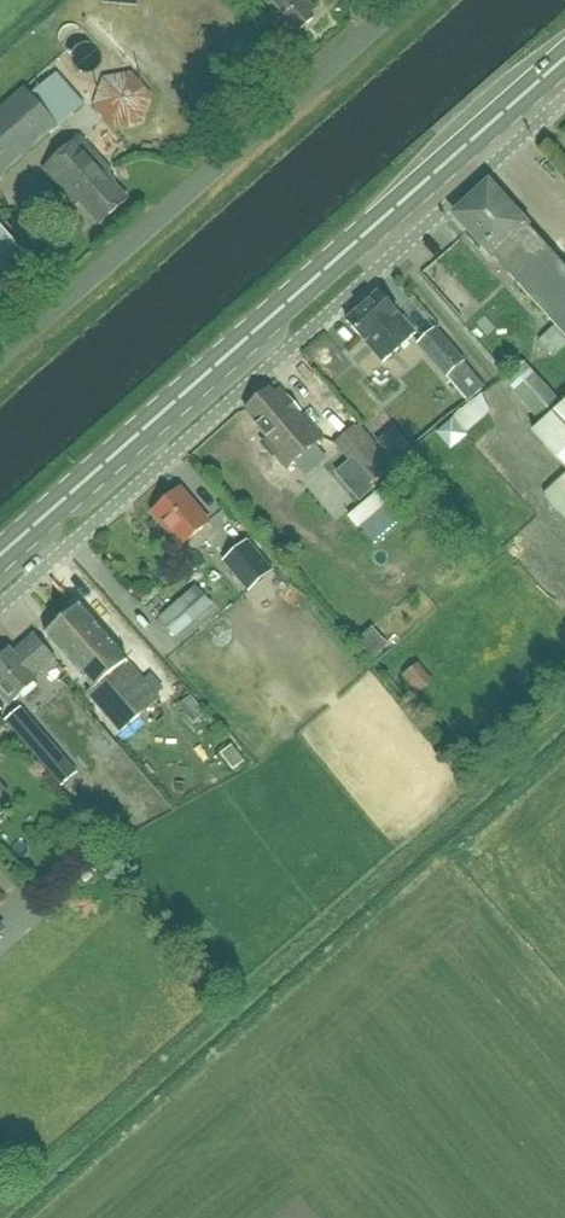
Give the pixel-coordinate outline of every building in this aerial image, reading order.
[(315,9),(307,0),(264,0),(282,21),(285,18),(298,33),(315,18),(311,14),(315,9)] [(141,124),(151,95),(132,72),(103,77),(93,105),(112,128),(141,124)] [(84,105),(57,74),(32,96),(24,87),(0,109),(0,179),(84,105)] [(100,224),(128,200),(108,178),(113,174),(82,138),(44,171),(75,207),(81,202),(100,224)] [(455,215),(469,231),(467,233),(491,260),(493,257),(518,285),(564,337),(564,268),(489,184),(455,215)] [(21,249),(0,224),(0,266),(21,249)] [(382,362),(415,333),(378,292),(345,321),(382,362)] [(447,376),(463,361),(434,329),(418,344),(447,376)] [(564,346),(564,339),(553,331),(544,344),(559,354),(564,346)] [(504,380),(516,393),(535,376),(523,363),(504,380)] [(485,385),(474,373),(458,388),(468,400),(485,385)] [(287,468),(322,439),(281,390),(276,394),(271,388),(246,410),(258,425),(256,427),(267,439),(264,442),(287,468)] [(336,429),(350,422),(338,397),(324,404),(336,429)] [(533,433),(564,468),(564,404),(533,433)] [(369,485),(388,468),(360,435),(341,452),(369,485)] [(350,525),(370,501),(336,472),(316,496),(350,525)] [(545,496),(564,518),(564,477),(545,496)] [(182,545),(210,521),(180,488),(153,512),(182,545)] [(224,540),(241,531),(233,517),(216,525),(224,540)] [(248,539),(225,560),(250,589),(274,568),(248,539)] [(199,586),(165,620),(188,644),(222,610),(199,586)] [(120,734),(159,700),(127,662),(128,661),(79,606),(45,635),(92,689),(86,694),(120,734)] [(54,660),(34,636),(13,654),(9,650),(0,658),(0,693),(9,704),(36,682),(33,678),(54,660)] [(422,693),(436,684),(425,665),(411,674),(422,693)] [(18,706),(3,720),(22,742),(38,760),(63,788),(79,775),(38,728),(18,706)]
